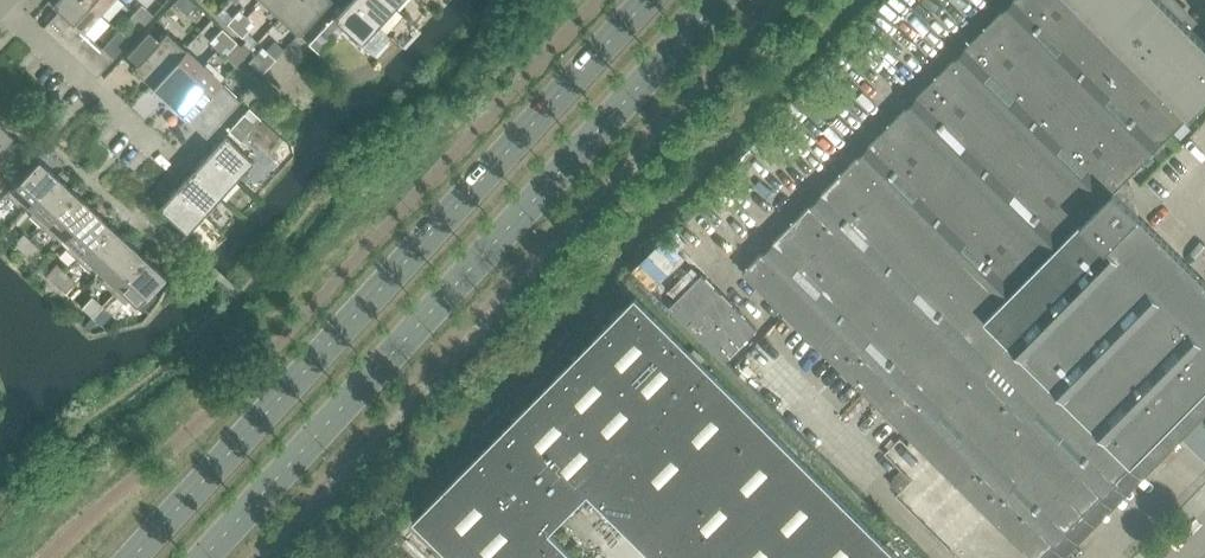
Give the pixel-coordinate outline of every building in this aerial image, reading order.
[(85,0),(51,0),(50,1),(82,31),(99,13),(85,0)] [(99,13),(111,0),(85,0),(99,13)] [(191,0),(177,0),(174,3),(187,14),(195,4),(191,0)] [(295,0),(261,0),(279,17),(295,0)] [(279,17),(297,34),(329,0),(295,0),(279,17)] [(348,0),(332,18),(360,43),(376,25),(348,0)] [(385,0),(348,0),(376,25),(392,7),(385,0)] [(1137,213),(1136,213),(1115,193),(1116,192),(1114,191),(1150,154),(1151,155),(1161,146),(1160,145),(1186,118),(1186,117),(1189,114),(1190,115),(1204,100),(1204,41),(1164,0),(1011,0),(1003,8),(1004,9),(965,48),(964,47),(955,57),(917,97),(916,96),(906,105),(907,106),(869,145),(868,144),(858,154),(859,155),(821,194),(820,193),(810,202),(811,203),(772,242),(772,241),(762,251),(763,252),(743,272),(1033,557),(1038,557),(1056,541),(1057,542),(1066,532),(1065,531),(1104,492),(1105,493),(1114,484),(1113,483),(1204,390),(1204,281),(1137,213)] [(153,15),(141,4),(134,11),(146,22),(153,15)] [(235,30),(247,17),(239,10),(227,23),(235,30)] [(146,22),(134,11),(127,19),(139,29),(146,22)] [(242,37),(254,24),(247,17),(235,30),(242,37)] [(328,22),(321,29),(333,40),(340,32),(328,22)] [(151,85),(184,49),(164,31),(157,39),(147,29),(144,32),(126,53),(136,62),(132,67),(151,85)] [(217,49),(229,35),(222,29),(210,42),(217,49)] [(333,40),(321,29),(315,37),(327,47),(333,40)] [(225,55),(237,42),(229,35),(217,49),(225,55)] [(327,47),(315,37),(308,44),(320,55),(327,47)] [(275,59),(262,47),(255,55),(268,66),(275,59)] [(168,101),(201,65),(184,49),(151,85),(168,101)] [(268,66),(255,55),(248,62),(261,74),(268,66)] [(186,117),(219,82),(201,65),(168,101),(186,117)] [(205,135),(239,98),(219,82),(186,117),(205,135)] [(249,108),(244,114),(256,124),(261,119),(249,108)] [(256,124),(244,114),(239,119),(251,130),(256,124)] [(251,130),(239,119),(234,125),(246,135),(251,130)] [(246,135),(234,125),(229,130),(240,141),(246,135)] [(0,126),(0,145),(4,148),(13,138),(0,126)] [(252,160),(224,134),(207,153),(235,178),(252,160)] [(235,178),(207,153),(190,170),(218,196),(235,178)] [(27,206),(56,175),(37,157),(5,193),(18,205),(22,201),(27,206)] [(218,196),(190,170),(174,189),(201,214),(218,196)] [(41,227),(74,191),(56,175),(27,206),(33,211),(29,215),(41,227)] [(201,214),(174,189),(157,207),(185,232),(201,214)] [(63,238),(91,207),(74,191),(41,227),(53,238),(57,233),(63,238)] [(77,259),(110,224),(91,207),(63,238),(69,244),(65,248),(77,259)] [(98,271),(127,240),(110,224),(77,259),(89,271),(93,266),(98,271)] [(20,250),(30,239),(20,230),(10,241),(20,250)] [(29,259),(39,247),(30,239),(20,250),(29,259)] [(113,292),(145,257),(127,240),(98,271),(105,277),(101,281),(113,292)] [(136,305),(164,274),(145,257),(113,292),(124,303),(129,298),(136,305)] [(55,283),(65,272),(56,263),(46,274),(55,283)] [(65,291),(75,281),(65,272),(55,283),(65,291)] [(757,329),(702,274),(670,307),(725,361),(757,329)] [(91,315),(101,304),(92,296),(82,307),(91,315)] [(711,371),(636,297),(417,525),(451,557),(576,557),(550,532),(588,493),(711,371)] [(100,324),(110,313),(101,304),(91,315),(100,324)] [(768,428),(711,371),(588,493),(646,551),(768,428)] [(808,467),(768,428),(646,551),(653,557),(717,557),(808,467)] [(848,507),(808,467),(717,557),(797,557),(848,507)] [(888,546),(848,507),(797,557),(876,557),(888,546)] [(419,537),(412,530),(389,553),(395,557),(398,557),(419,537)] [(888,546),(876,557),(900,557),(888,546)]
